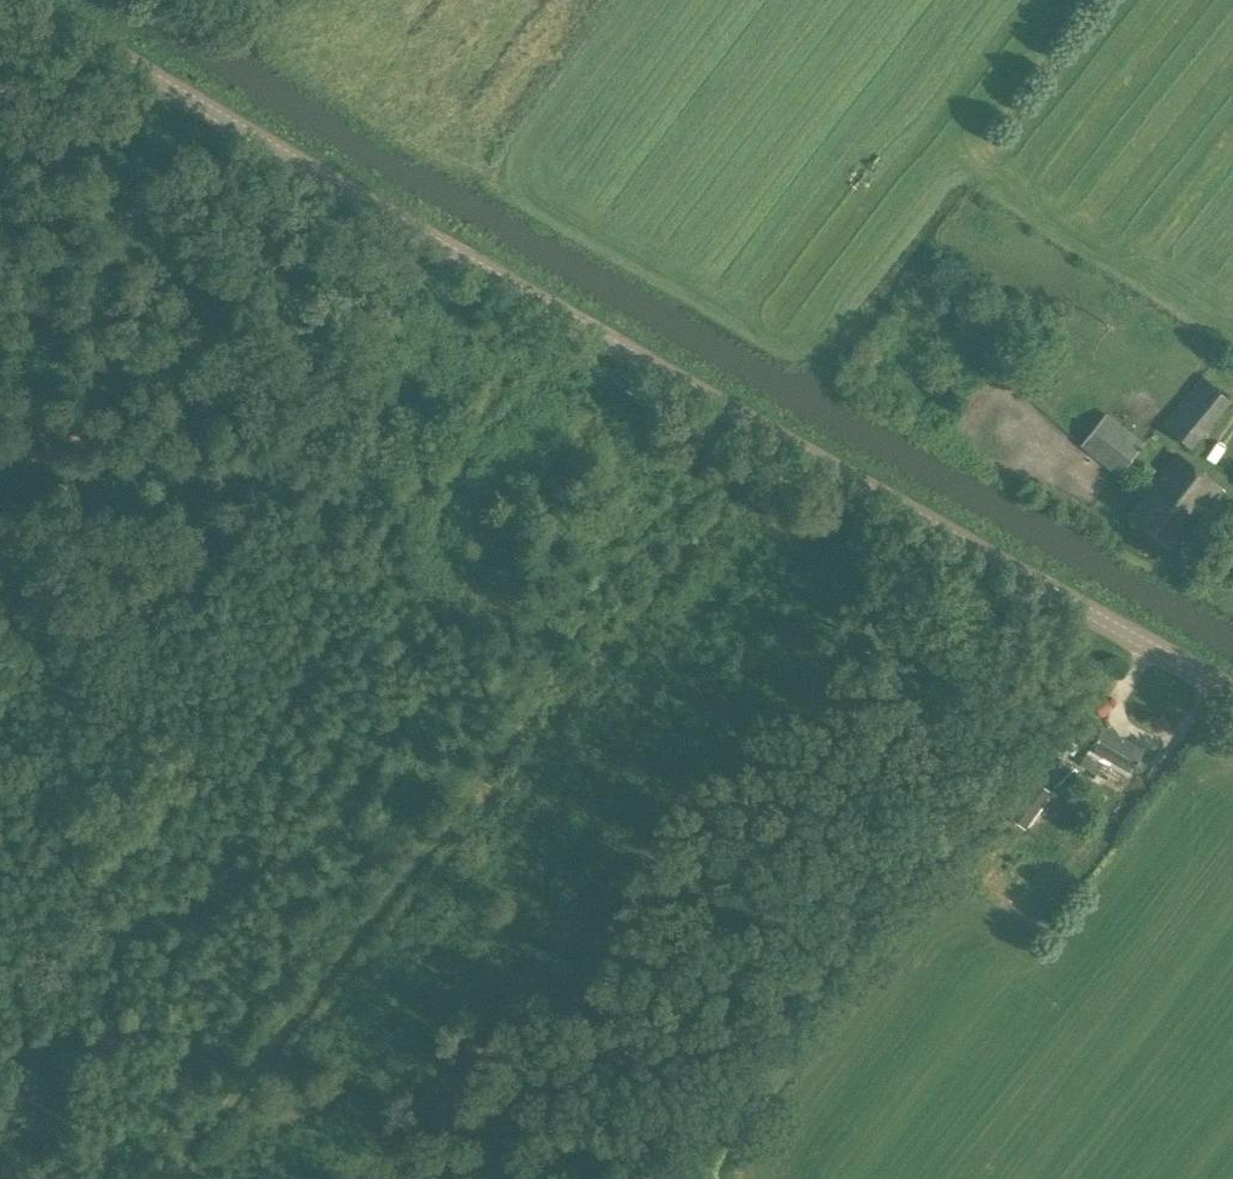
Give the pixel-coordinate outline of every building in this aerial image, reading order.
[(1191,448),(1230,401),(1202,377),(1163,424),(1191,448)] [(1119,475),(1144,444),(1106,414),(1081,446),(1119,475)] [(1172,547),(1219,489),(1177,455),(1130,514),(1172,547)] [(1131,770),(1142,750),(1100,727),(1080,764),(1097,773),(1106,757),(1131,770)] [(1026,828),(1051,792),(1035,780),(1010,816),(1026,828)]
